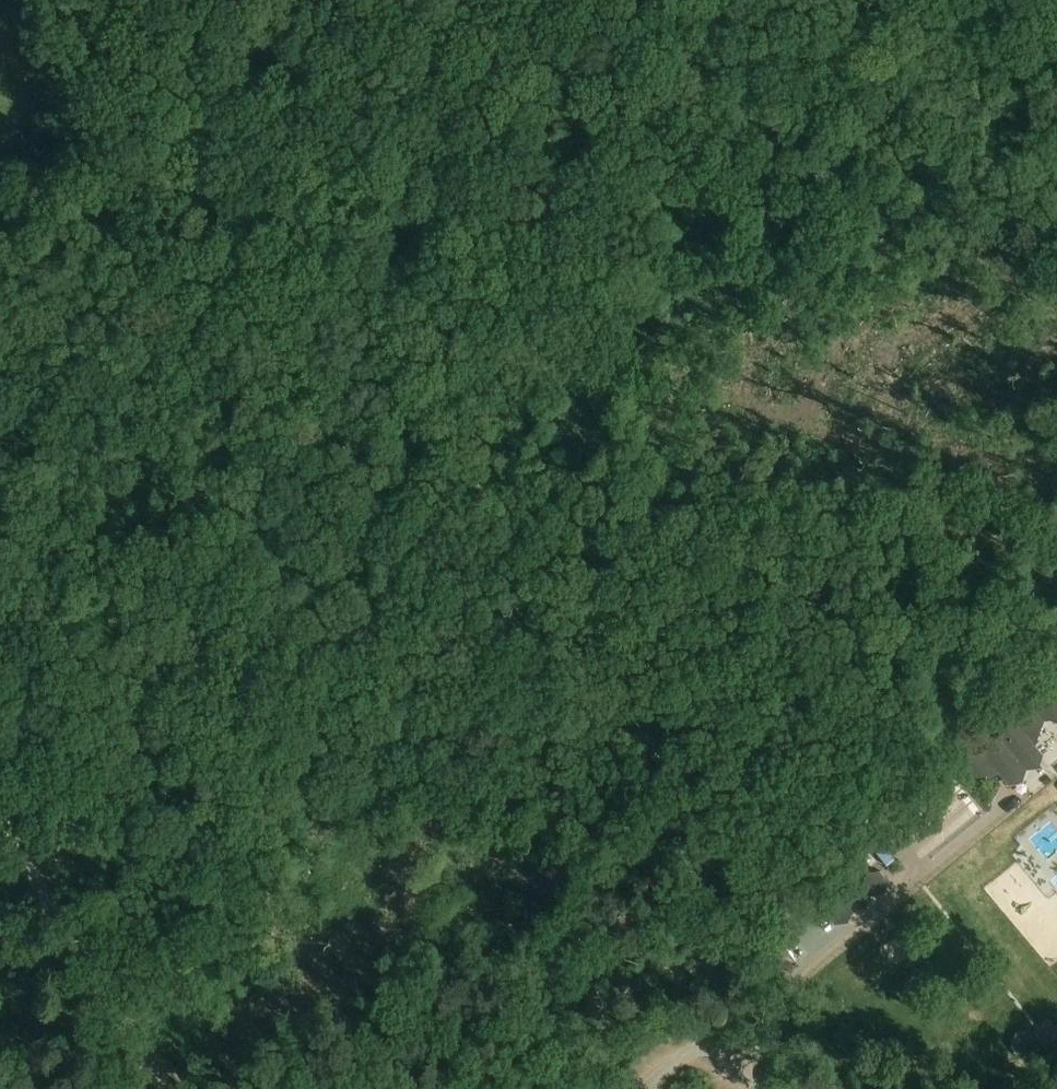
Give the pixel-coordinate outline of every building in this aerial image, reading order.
[(1054,696),(1041,699),(1036,711),(1023,713),(1019,725),(1006,727),(1001,739),(988,741),(984,754),(970,756),(966,768),(973,778),(986,775),(991,763),(1001,762),(1003,765),(1000,774),(1008,783),(1021,781),(1025,769),(1038,767),(1042,755),(1035,746),(1026,747),(1023,744),(1026,734),(1040,732),(1044,720),(1056,718),(1056,688),(1054,696)] [(856,819),(886,858),(894,852),(863,813),(856,819)] [(854,887),(863,885),(867,875),(867,874),(855,859),(840,872),(854,887)] [(883,893),(888,881),(880,871),(867,874),(867,875),(863,885),(854,887),(850,888),(845,900),(832,902),(828,912),(837,924),(848,922),(852,910),(865,908),(869,895),(883,893)] [(786,948),(777,955),(789,971),(798,964),(786,948)] [(1035,1054),(1039,1042),(1031,1032),(1019,1034),(1014,1046),(1022,1057),(1035,1054)]
